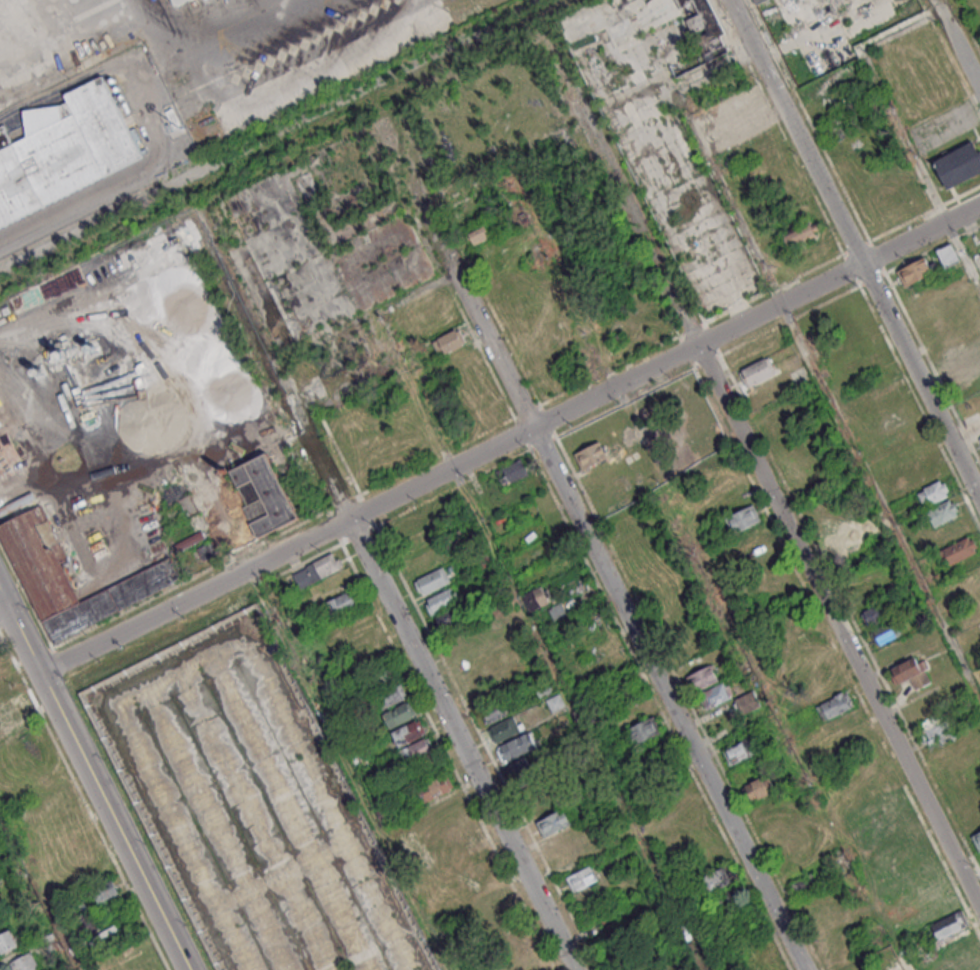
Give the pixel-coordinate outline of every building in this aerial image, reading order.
[(700,54),(670,66),(674,76),(730,53),(709,0),(675,0),(678,8),(693,2),(698,14),(687,19),(700,54)] [(146,161),(103,79),(65,96),(74,111),(12,143),(5,129),(0,132),(0,232),(146,161)] [(975,140),(979,150),(979,172),(949,188),(935,161),(975,140)] [(789,247),(820,232),(814,221),(784,236),(789,247)] [(474,245),(491,237),(485,225),(469,233),(474,245)] [(945,267),(959,260),(950,242),(936,250),(945,267)] [(938,269),(935,263),(930,266),(925,256),(895,271),(903,287),(938,269)] [(437,355),(465,346),(460,330),(432,338),(437,355)] [(747,387),(775,374),(768,357),(739,370),(747,387)] [(36,413),(60,400),(45,371),(20,384),(36,413)] [(31,438),(46,474),(55,470),(39,434),(31,438)] [(19,470),(2,435),(0,436),(0,479),(19,470)] [(599,441),(574,453),(582,471),(607,459),(599,441)] [(258,536),(298,519),(269,452),(229,470),(258,536)] [(528,474),(521,458),(495,470),(503,486),(528,474)] [(922,503),(929,500),(932,505),(951,494),(941,477),(916,492),(922,503)] [(204,507),(204,495),(193,495),(193,507),(204,507)] [(960,514),(952,498),(926,511),(934,527),(960,514)] [(769,539),(755,504),(726,516),(734,535),(732,536),(738,551),(769,539)] [(48,642),(167,590),(156,566),(78,600),(61,560),(66,558),(43,506),(0,524),(0,531),(48,642)] [(847,560),(867,550),(862,541),(871,536),(863,519),(826,537),(835,555),(843,551),(847,560)] [(940,550),(948,566),(978,550),(970,535),(940,550)] [(291,572),(299,588),(343,568),(335,552),(291,572)] [(451,583),(444,567),(414,579),(421,595),(451,583)] [(522,595),(530,611),(549,602),(541,586),(522,595)] [(424,601),(431,616),(457,602),(450,587),(424,601)] [(322,603),(329,618),(359,604),(352,589),(322,603)] [(885,601),(863,611),(869,625),(891,615),(885,601)] [(567,615),(561,602),(548,608),(554,621),(567,615)] [(463,620),(461,609),(435,614),(437,624),(463,620)] [(870,631),(877,646),(898,636),(891,621),(870,631)] [(890,670),(916,657),(924,672),(927,671),(933,682),(918,690),(912,679),(898,685),(890,670)] [(372,663),(371,682),(388,684),(390,665),(372,663)] [(718,680),(711,664),(687,676),(695,692),(718,680)] [(698,696),(707,710),(731,696),(723,682),(698,696)] [(383,709),(408,696),(401,683),(376,695),(383,709)] [(743,714),(761,704),(753,690),(735,700),(743,714)] [(826,721),(854,704),(845,690),(817,707),(826,721)] [(564,705),(558,693),(546,700),(552,712),(564,705)] [(391,729),(417,714),(409,699),(383,715),(391,729)] [(511,712),(505,700),(481,712),(487,724),(511,712)] [(946,728),(938,713),(916,724),(923,739),(946,728)] [(493,744),(521,731),(514,716),(486,729),(493,744)] [(661,734),(656,717),(628,726),(633,743),(661,734)] [(419,719),(392,731),(399,747),(426,735),(419,719)] [(537,746),(529,731),(496,748),(504,764),(537,746)] [(722,752),(731,767),(758,751),(749,736),(722,752)] [(398,748),(402,763),(433,754),(429,739),(398,748)] [(417,788),(425,802),(453,788),(446,774),(417,788)] [(744,786),(752,802),(776,790),(768,774),(744,786)] [(542,836),(573,824),(567,808),(536,820),(542,836)] [(979,852),(979,851),(979,831),(971,835),(979,852)] [(598,880),(590,865),(566,878),(573,892),(598,880)] [(736,882),(728,865),(702,876),(710,893),(736,882)] [(118,894),(112,880),(92,889),(99,902),(118,894)] [(931,925),(938,939),(967,924),(960,910),(931,925)] [(114,925),(101,932),(89,911),(73,920),(88,947),(117,930),(114,925)] [(1,955),(19,945),(10,929),(0,934),(0,953),(1,955)] [(10,969),(40,969),(32,951),(7,962),(10,969)]
